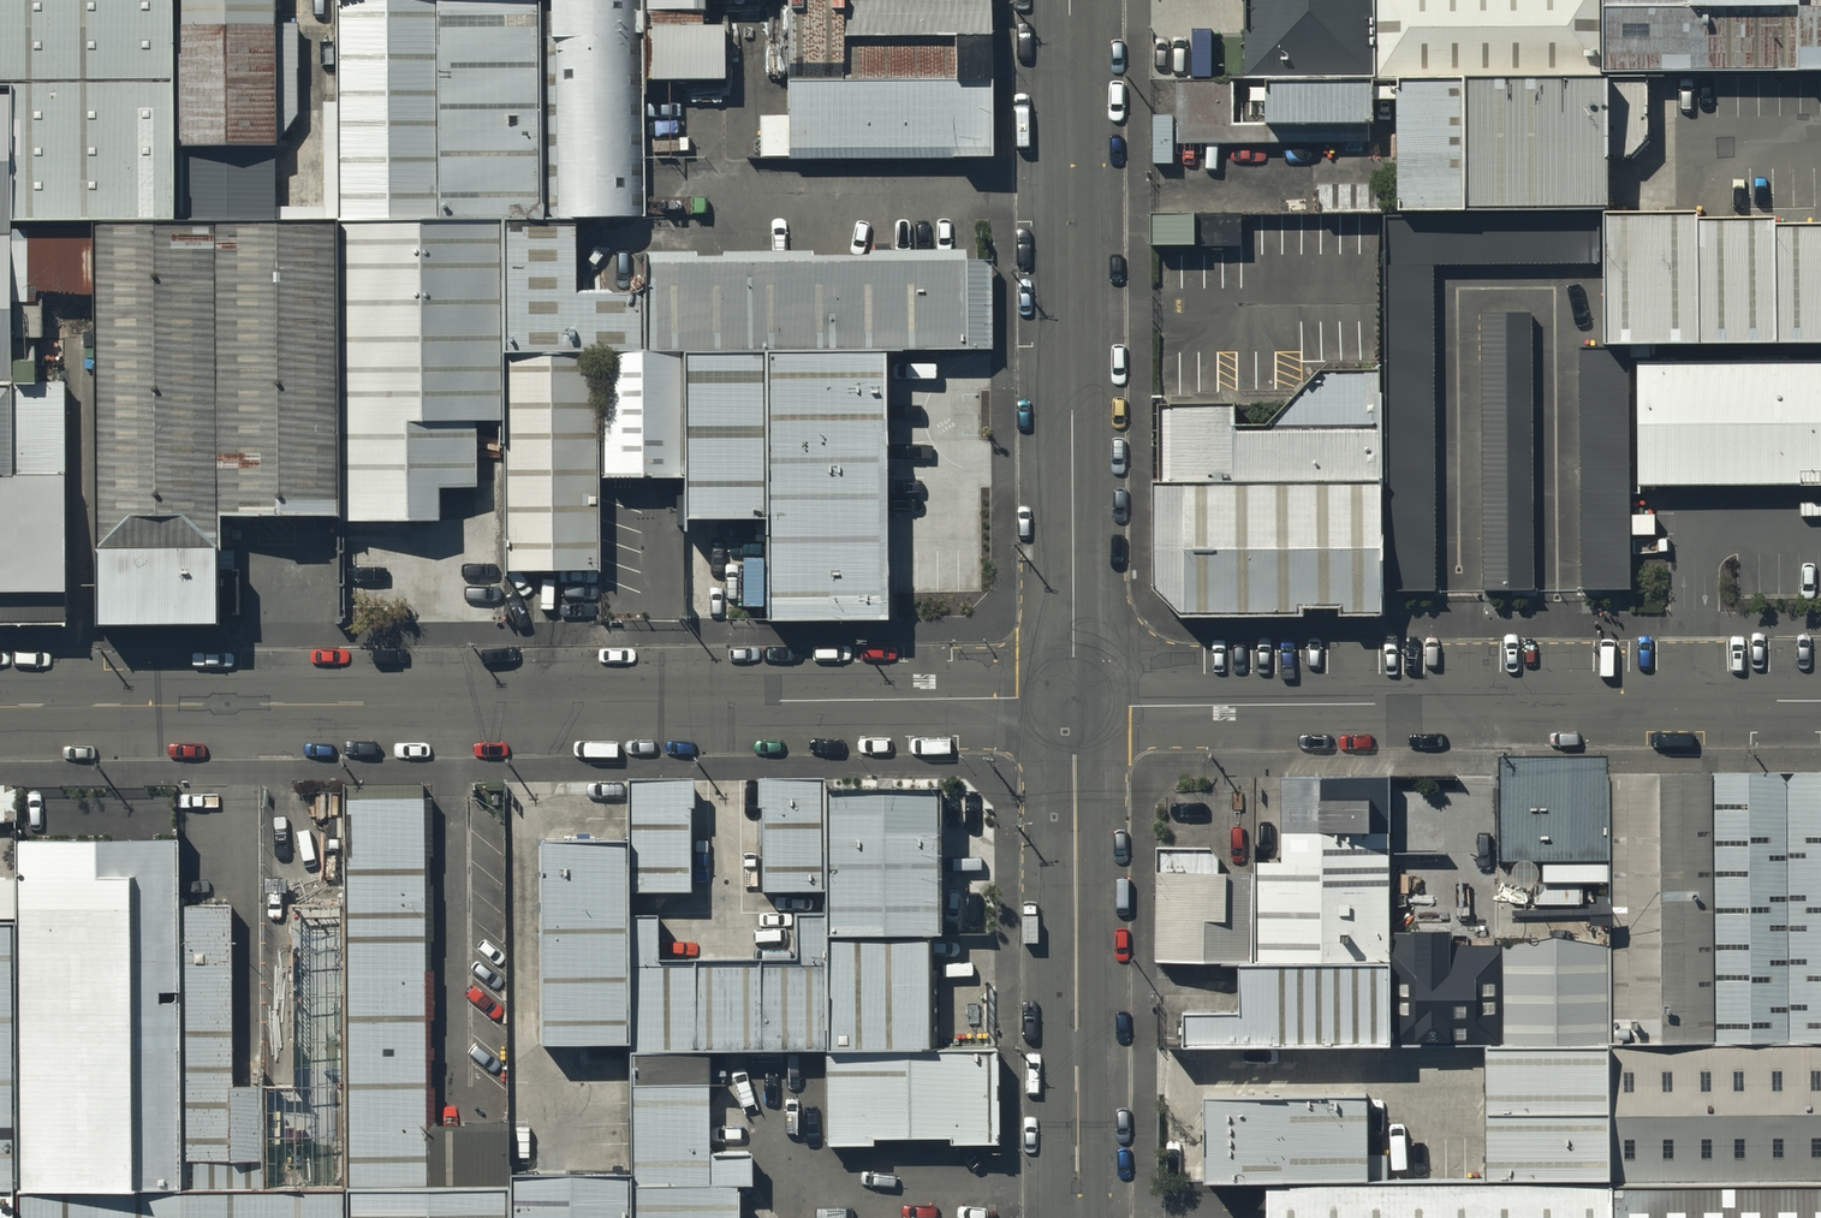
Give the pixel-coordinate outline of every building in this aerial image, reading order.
[(9,387),(7,224),(178,223),(178,160),(275,160),(273,0),(0,0),(0,387),(9,387)] [(349,224),(91,226),(96,630),(222,628),(221,526),(436,523),(435,491),(476,490),(475,425),(501,425),(501,356),(600,355),(884,353),(1001,351),(1000,254),(652,258),(652,284),(585,285),(584,223),(647,223),(646,81),(645,0),(517,0),(347,2),(349,224)] [(646,81),(724,82),(723,29),(704,30),(704,1),(774,0),(645,0),(646,81)] [(994,159),(993,0),(792,0),(793,161),(994,159)] [(1370,76),(1369,0),(1240,0),(1239,78),(1370,76)] [(1598,74),(1596,0),(1369,0),(1370,76),(1598,74)] [(1598,74),(1820,71),(1820,0),(1596,0),(1598,74)] [(1367,139),(1366,77),(1239,78),(1173,78),(1173,139),(1367,139)] [(1602,79),(1383,79),(1384,213),(1602,213),(1602,79)] [(1239,209),(1151,210),(1152,246),(1240,244),(1239,209)] [(1598,216),(1598,260),(1598,347),(1628,347),(1820,346),(1820,215),(1598,216)] [(1598,260),(1598,216),(1383,217),(1384,587),(1435,587),(1431,261),(1598,260)] [(1528,309),(1477,309),(1480,586),(1531,585),(1528,309)] [(1628,347),(1628,479),(1820,478),(1820,346),(1628,347)] [(1598,347),(1576,347),(1576,586),(1628,586),(1628,479),(1628,347),(1598,347)] [(884,353),(600,355),(598,483),(684,482),(684,524),(765,523),(768,625),(886,625),(884,353)] [(598,483),(600,355),(501,356),(501,425),(506,575),(599,574),(598,483)] [(1157,479),(1377,475),(1378,365),(1312,366),(1263,422),(1231,422),(1230,399),(1155,401),(1157,479)] [(68,637),(65,390),(0,391),(0,637),(68,637)] [(1175,612),(1381,615),(1377,475),(1157,479),(1150,479),(1150,583),(1175,612)] [(1607,765),(1497,766),(1497,866),(1542,865),(1542,884),(1608,884),(1608,777),(1607,765)] [(1241,929),(1379,928),(1378,771),(1266,770),(1265,836),(1241,836),(1241,929)] [(1715,1049),(1820,1048),(1820,775),(1711,777),(1715,1049)] [(1711,777),(1608,777),(1608,884),(1607,1046),(1715,1049),(1711,777)] [(714,1058),(828,1057),(923,1057),(922,794),(830,795),(830,788),(761,788),(761,893),(823,893),(823,965),(659,965),(658,900),(698,900),(698,789),(530,790),(531,1044),(614,1044),(614,1059),(624,1059),(714,1058)] [(294,1193),(345,1194),(428,1193),(425,802),(343,803),(342,908),(293,909),(292,1091),(294,1193)] [(16,926),(15,845),(14,821),(0,821),(0,927),(16,926)] [(1216,929),(1241,929),(1241,836),(1241,824),(1150,824),(1149,930),(1216,929)] [(16,926),(16,1196),(294,1193),(292,1091),(233,1090),(232,908),(179,906),(179,845),(15,845),(16,926)] [(16,1196),(16,926),(0,927),(0,1196),(16,1196)] [(1163,979),(1163,1006),(1380,1005),(1379,928),(1241,929),(1216,929),(1216,979),(1163,979)] [(1484,1186),(1609,1186),(1607,1046),(1481,1049),(1484,1186)] [(1609,1186),(1820,1185),(1820,1048),(1715,1049),(1607,1046),(1609,1186)] [(923,1057),(828,1057),(828,1150),(991,1149),(991,1057),(923,1057)] [(509,1190),(509,1217),(738,1217),(738,1189),(749,1189),(751,1155),(715,1155),(714,1058),(624,1059),(625,1175),(509,1175),(509,1190)] [(1368,1100),(1206,1103),(1207,1189),(1269,1188),(1370,1186),(1368,1100)] [(1610,1217),(1820,1217),(1820,1185),(1609,1186),(1610,1217)] [(1269,1188),(1269,1217),(1610,1217),(1609,1186),(1484,1186),(1370,1186),(1269,1188)] [(345,1194),(345,1217),(509,1217),(509,1190),(428,1193),(345,1194)] [(345,1194),(294,1193),(16,1196),(16,1217),(345,1217),(345,1194)] [(16,1196),(0,1196),(0,1217),(16,1217),(16,1196)]
